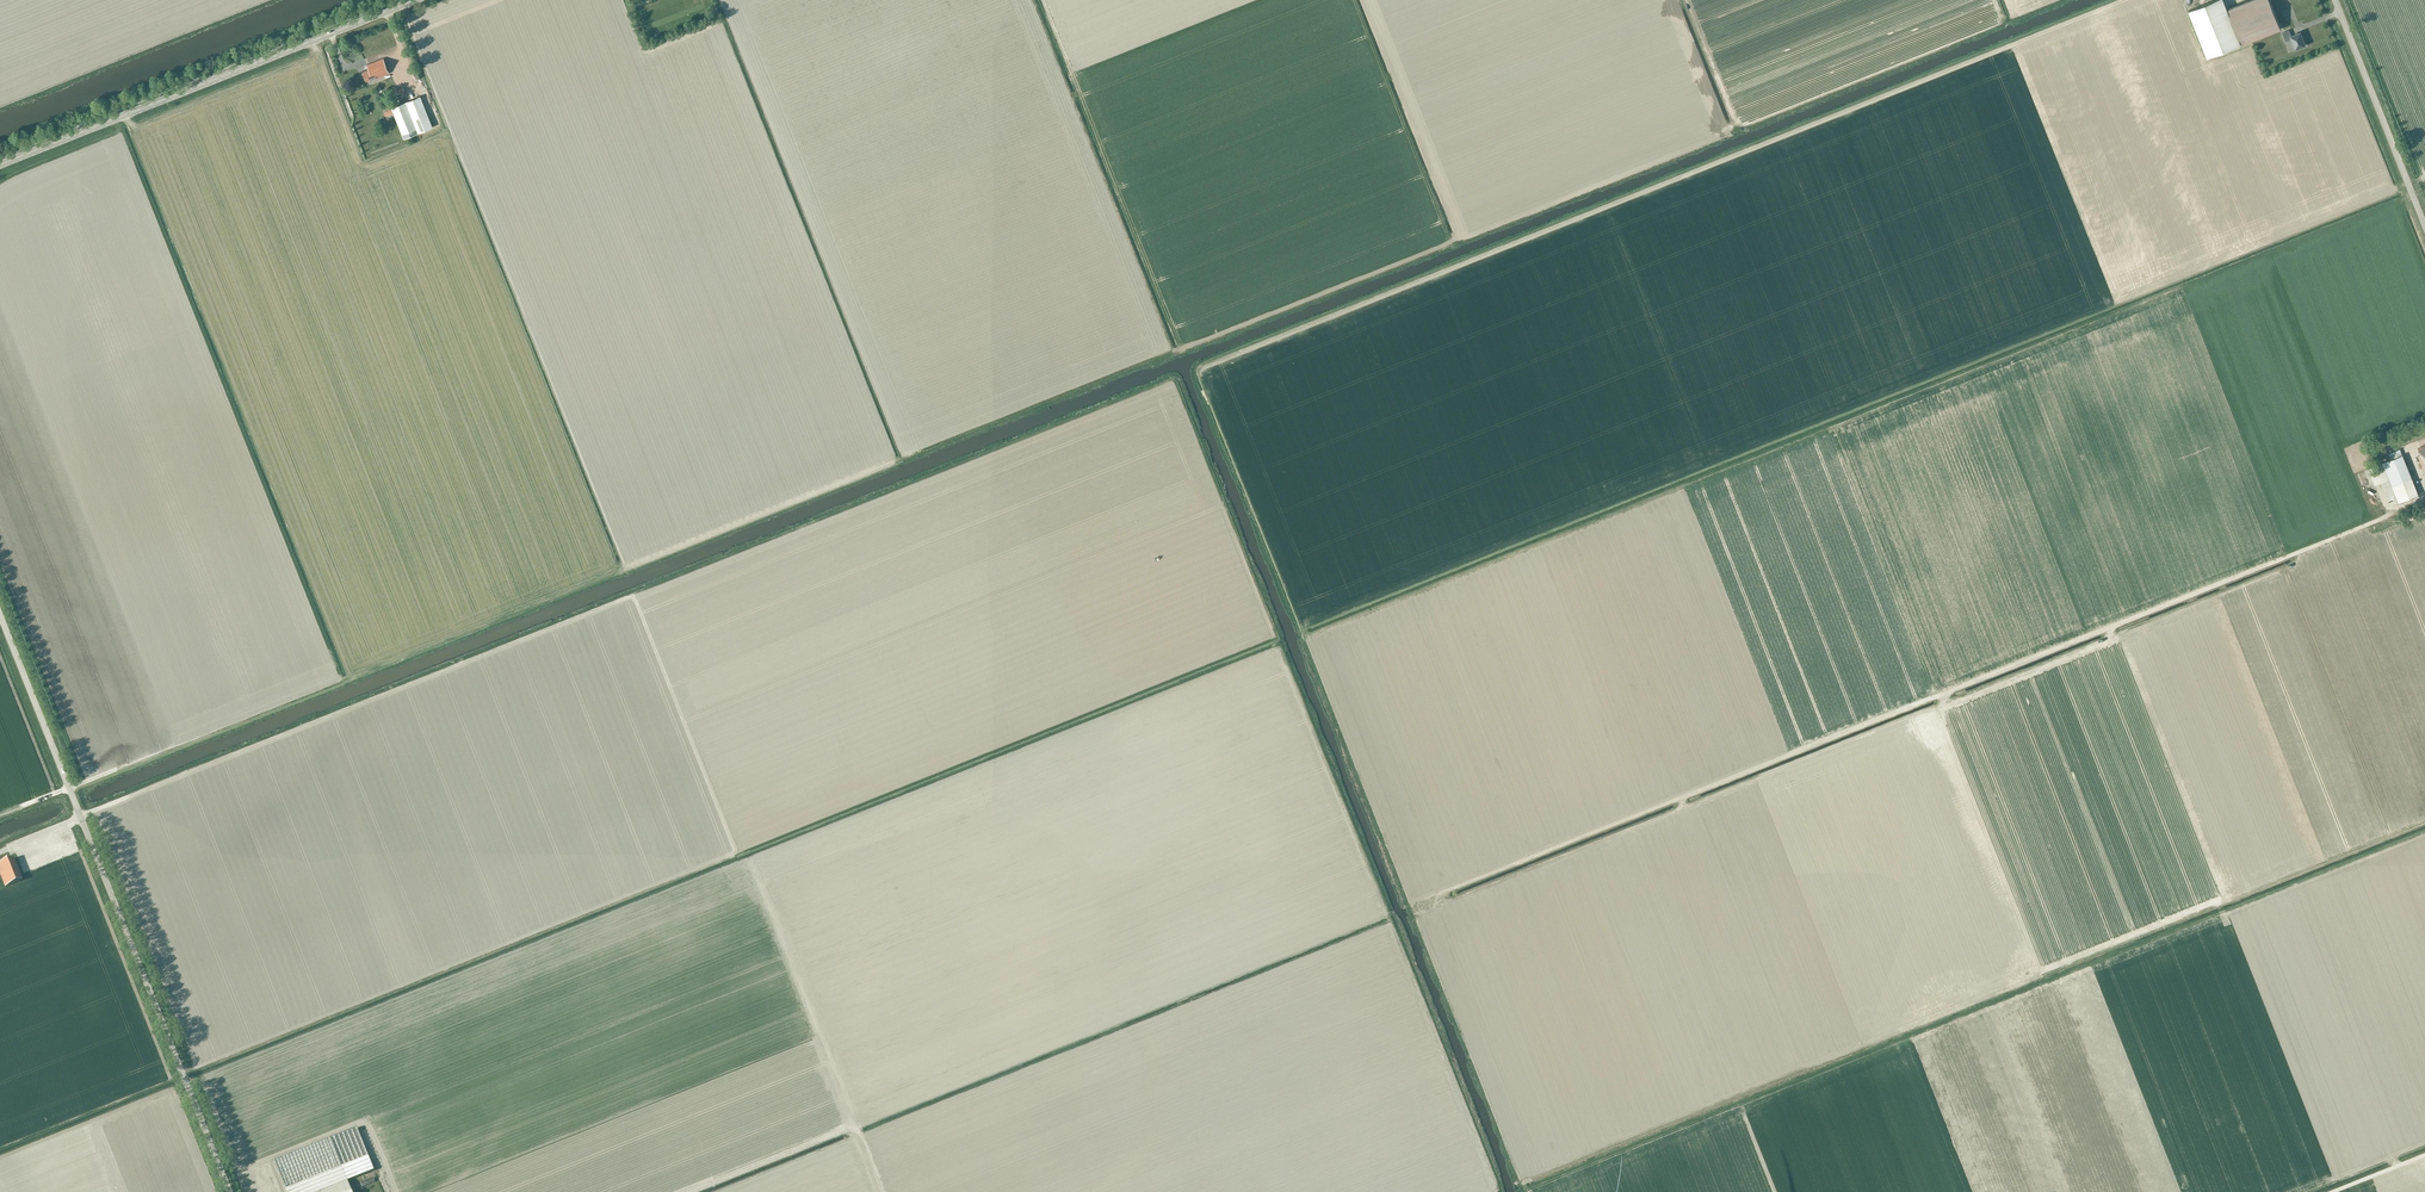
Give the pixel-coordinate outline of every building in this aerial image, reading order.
[(2228,6),(2230,12),(2228,13),(2223,0),(2214,0),(2188,10),(2207,57),(2240,44),(2238,38),(2240,38),(2243,43),(2281,28),(2269,0),(2243,0),(2228,6)] [(2296,48),(2305,45),(2300,33),(2291,36),(2289,30),(2282,33),(2286,41),(2292,39),(2296,48)] [(362,72),(366,82),(371,80),(371,81),(389,74),(383,58),(367,65),(369,70),(362,72)] [(403,138),(432,127),(420,96),(391,107),(392,109),(388,110),(390,114),(393,113),(403,138)] [(2375,466),(2369,468),(2375,485),(2382,483),(2391,506),(2418,495),(2403,455),(2402,455),(2400,449),(2388,454),(2391,459),(2375,466)] [(5,887),(21,881),(12,859),(0,864),(0,874),(5,887)] [(357,1128),(274,1161),(287,1191),(351,1191),(348,1183),(375,1172),(357,1128)] [(373,1174),(360,1179),(361,1184),(375,1179),(373,1174)]
